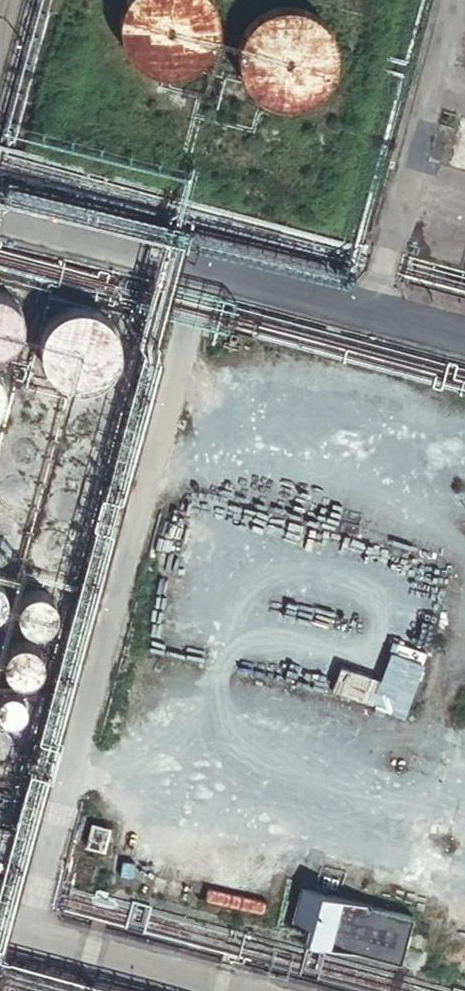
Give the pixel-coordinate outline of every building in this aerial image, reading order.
[(222,25),(222,18),(221,11),(219,5),(216,0),(120,0),(118,4),(116,10),(114,17),(114,24),(114,31),(116,37),(118,44),(120,50),(124,56),(128,61),(133,66),(139,70),(145,73),(151,76),(157,78),(164,79),(171,79),(178,78),(185,76),(191,74),(197,70),(202,66),(207,62),(212,56),(216,51),(218,45),(221,38),(222,32),(222,25)] [(338,61),(338,55),(338,48),(337,41),(335,35),(332,28),(328,23),(324,17),(319,13),(313,9),(308,5),(301,3),(295,1),(288,0),(281,0),(274,1),(268,3),(262,5),(256,8),(250,12),(245,17),(241,22),(237,28),(234,34),(232,40),(230,47),(230,54),(230,61),(232,67),(234,74),(237,80),(240,86),(244,91),(249,96),(255,100),(261,103),(267,106),(274,107),(280,108),(287,108),(294,107),(300,106),(307,103),(313,100),(319,96),(323,92),(328,86),(331,81),(334,75),(337,68),(338,61)] [(22,314),(20,310),(19,306),(17,304),(15,301),(12,298),(9,296),(6,294),(2,293),(0,292),(0,349),(2,349),(5,348),(8,346),(11,344),(14,341),(16,339),(19,335),(20,332),(22,328),(22,325),(22,321),(22,317),(22,314)] [(114,360),(116,355),(117,351),(117,346),(117,341),(116,336),(114,331),(113,327),(110,323),(107,319),(103,316),(99,313),(95,311),(90,309),(86,308),(81,307),(76,307),(71,307),(66,309),(62,310),(58,313),(54,315),(50,319),(47,323),(44,327),(42,331),(41,336),(40,341),(39,346),(39,351),(40,356),(42,360),(44,364),(47,369),(50,372),(53,376),(57,378),(61,381),(66,383),(71,384),(75,385),(80,385),(85,384),(90,383),(95,381),(99,379),(103,376),(106,373),(110,369),(112,365),(114,360)] [(53,611),(54,606),(53,601),(51,597),(48,593),(44,590),(39,588),(34,587),(29,588),(25,590),(21,593),(18,596),(16,601),(15,606),(15,611),(16,615),(19,619),(22,623),(27,625),(31,626),(36,626),(41,625),(46,623),(49,620),(52,615),(53,611)] [(40,665),(41,660),(40,655),(38,650),(35,647),(30,644),(26,642),(21,641),(16,642),(12,644),(8,646),(5,650),(2,655),(1,659),(2,664),(3,669),(6,673),(9,677),(13,679),(18,680),(23,680),(28,679),(32,677),(36,673),(39,669),(40,665)] [(25,705),(24,701),(23,698),(21,695),(18,693),(15,692),(11,691),(7,692),(4,693),(1,695),(0,696),(0,714),(2,717),(6,719),(9,719),(13,719),(16,719),(19,717),(21,715),(24,711),(25,708),(25,705)] [(11,745),(11,741),(9,738),(7,735),(4,733),(0,732),(0,759),(2,759),(5,757),(8,755),(10,752),(11,748),(11,745)] [(100,848),(104,829),(90,826),(86,844),(100,848)] [(0,828),(0,866),(10,831),(0,828)] [(411,914),(298,884),(286,932),(399,961),(411,914)]
